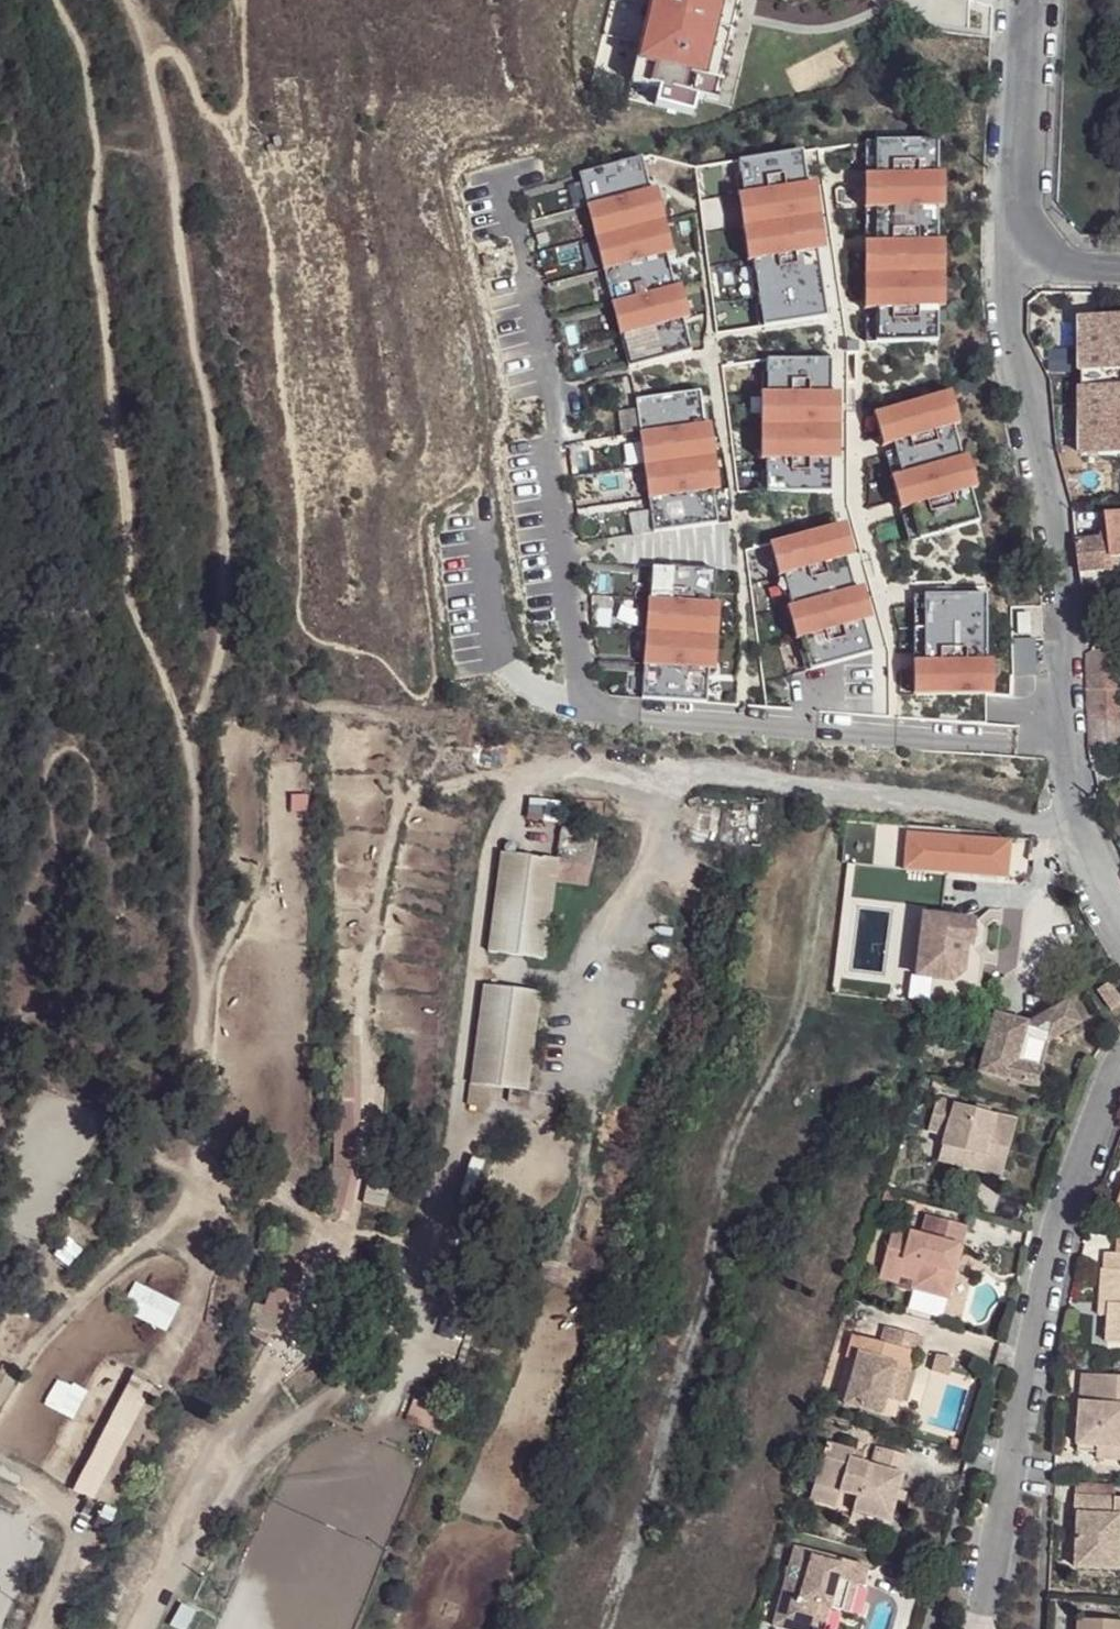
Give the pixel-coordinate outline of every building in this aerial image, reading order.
[(630,78),(659,85),(695,94),(699,95),(722,0),(648,0),(630,78)] [(699,95),(716,98),(738,0),(722,0),(699,95)] [(938,141),(878,141),(877,341),(937,340),(938,141)] [(803,151),(738,161),(765,324),(826,314),(803,151)] [(641,157),(581,173),(629,365),(691,350),(641,157)] [(1082,318),(1081,454),(1119,454),(1119,318),(1082,318)] [(829,358),(767,359),(769,491),(831,492),(829,358)] [(700,393),(635,400),(653,532),(716,523),(700,393)] [(979,521),(943,394),(875,414),(908,541),(979,521)] [(1081,573),(1119,569),(1119,566),(1119,556),(1119,515),(1108,516),(1108,540),(1078,543),(1080,565),(1081,573)] [(774,541),(808,671),(873,652),(836,525),(774,541)] [(716,570),(654,567),(643,698),(707,703),(716,570)] [(986,594),(917,594),(915,695),(985,696),(986,594)] [(1092,653),(1087,657),(1086,670),(1105,671),(1115,670),(1115,651),(1092,653)] [(1086,670),(1088,752),(1108,752),(1105,671),(1086,670)] [(1105,671),(1108,752),(1117,751),(1115,670),(1105,671)] [(906,835),(903,869),(1005,878),(1007,843),(906,835)] [(542,878),(540,900),(573,903),(578,850),(545,847),(542,878)] [(542,878),(487,873),(478,973),(533,978),(540,900),(542,878)] [(912,976),(949,981),(957,978),(960,948),(967,949),(970,925),(939,920),(945,878),(897,873),(891,913),(919,917),(912,976)] [(886,913),(855,909),(848,968),(879,972),(886,913)] [(949,981),(946,1000),(955,1008),(970,996),(975,963),(967,949),(960,948),(957,978),(949,981)] [(1114,1004),(1100,983),(1086,991),(1100,1013),(1114,1004)] [(475,1006),(466,1105),(482,1107),(521,1110),(530,1011),(475,1006)] [(1041,1045),(1069,1028),(1057,1008),(1021,1028),(988,1020),(973,1073),(1027,1090),(1041,1045)] [(976,1161),(972,1174),(993,1180),(1008,1125),(930,1102),(921,1134),(936,1138),(933,1149),(976,1161)] [(482,1107),(466,1105),(464,1126),(480,1128),(482,1107)] [(930,1163),(972,1174),(976,1161),(933,1149),(930,1163)] [(1112,1208),(1119,1211),(1119,1187),(1112,1208)] [(874,1275),(894,1280),(904,1283),(903,1291),(943,1301),(961,1230),(918,1219),(914,1237),(886,1230),(874,1275)] [(290,1230),(268,1296),(291,1304),(314,1238),(290,1230)] [(1098,1254),(1094,1306),(1103,1307),(1102,1316),(1100,1343),(1119,1345),(1119,1256),(1098,1254)] [(891,1288),(894,1280),(874,1275),(872,1282),(891,1288)] [(139,1285),(126,1315),(165,1332),(178,1302),(139,1285)] [(1103,1307),(1094,1306),(1093,1316),(1102,1316),(1103,1307)] [(893,1366),(904,1369),(908,1355),(912,1356),(918,1340),(879,1329),(874,1346),(846,1337),(842,1351),(852,1354),(837,1407),(875,1417),(879,1402),(881,1401),(884,1397),(893,1366)] [(894,1404),(904,1369),(893,1366),(884,1397),(881,1401),(894,1404)] [(122,1391),(142,1402),(153,1382),(132,1371),(122,1391)] [(42,1405),(70,1419),(85,1391),(56,1376),(42,1405)] [(1076,1378),(1071,1456),(1089,1457),(1089,1461),(1119,1463),(1119,1462),(1119,1452),(1119,1381),(1076,1378)] [(809,1488),(832,1494),(849,1499),(846,1512),(884,1523),(897,1475),(900,1476),(905,1459),(870,1448),(865,1465),(855,1462),(845,1459),(847,1453),(821,1445),(809,1488)] [(845,1459),(855,1462),(857,1456),(847,1453),(845,1459)] [(828,1507),(832,1494),(809,1488),(805,1501),(828,1507)] [(1069,1570),(1115,1572),(1117,1519),(1119,1519),(1119,1501),(1073,1498),(1069,1570)] [(852,1588),(856,1590),(862,1572),(789,1551),(766,1626),(776,1628),(806,1628),(812,1609),(825,1613),(826,1610),(834,1583),(852,1588)] [(843,1615),(852,1588),(834,1583),(826,1610),(843,1615)] [(1074,1621),(1074,1628),(1119,1628),(1119,1623),(1074,1621)]
